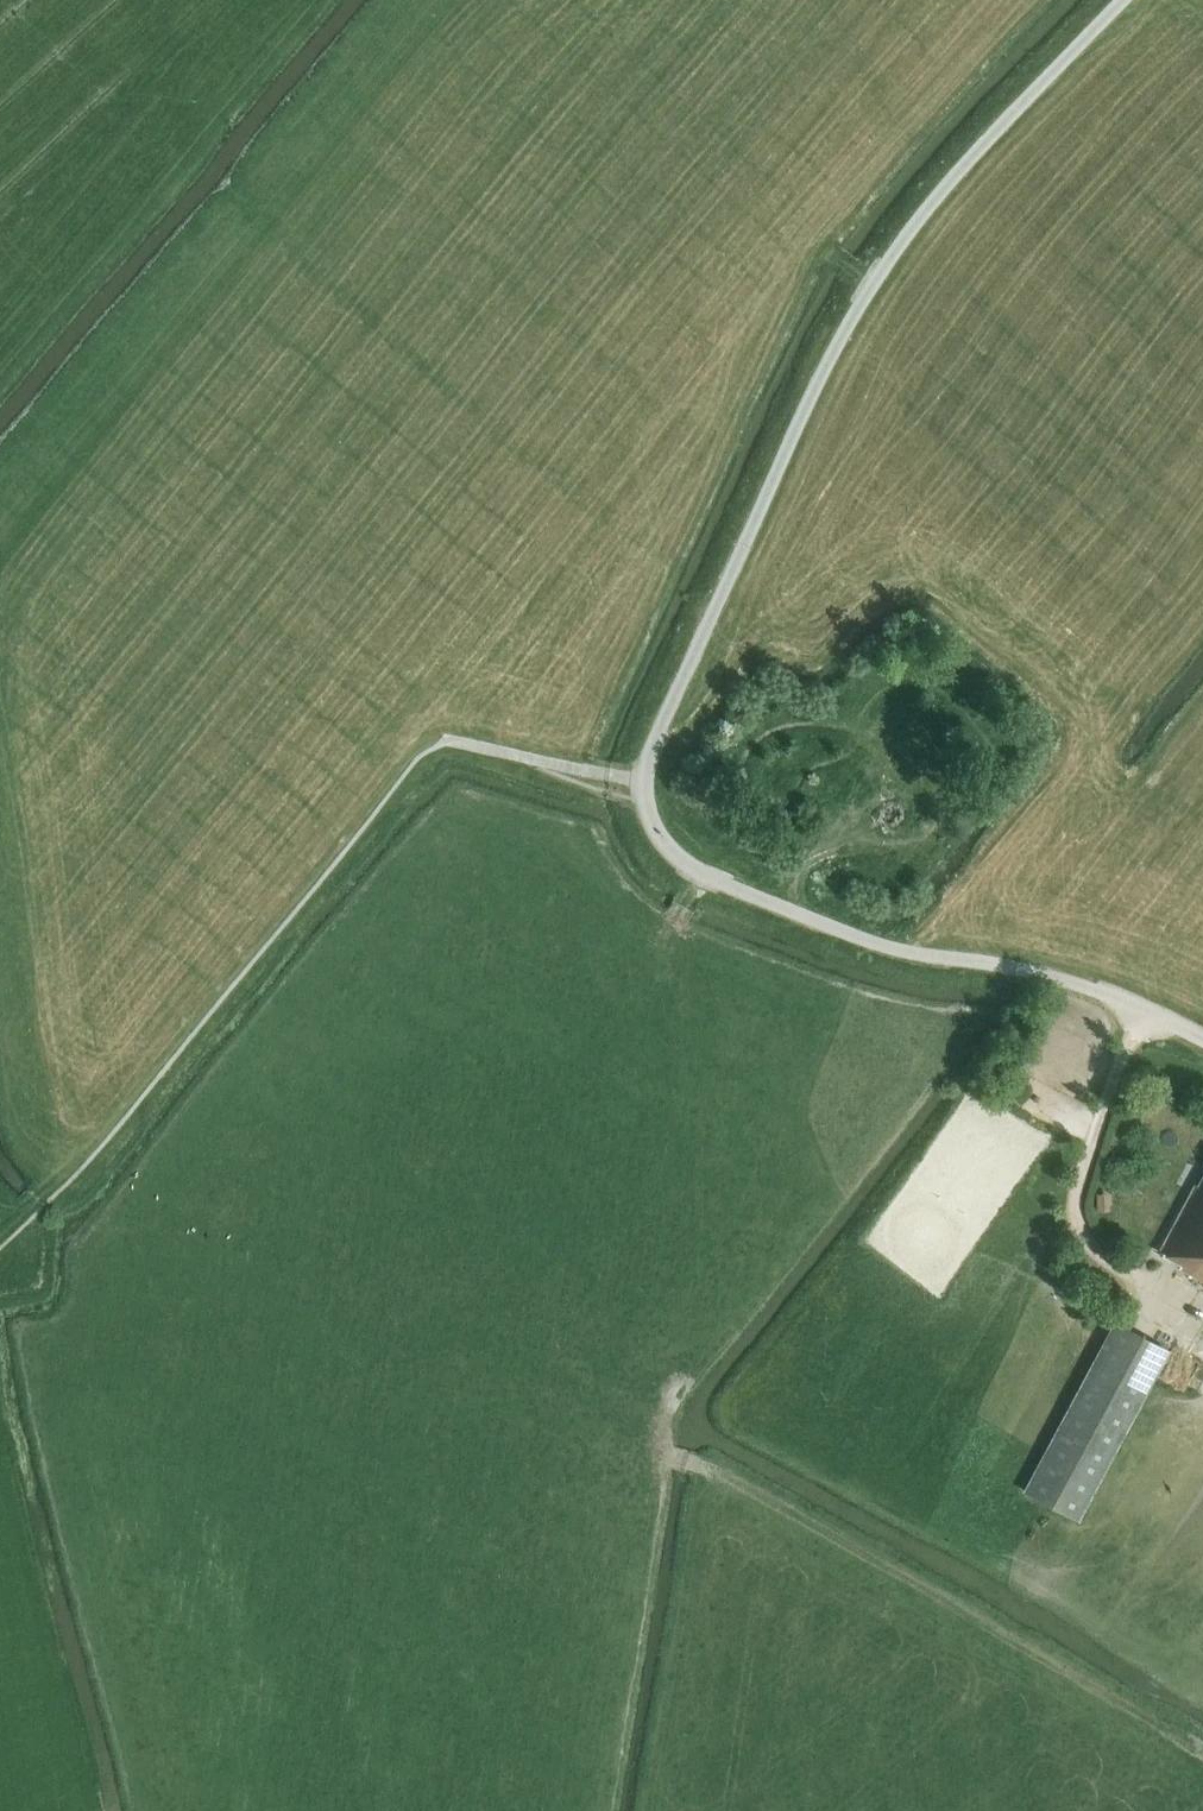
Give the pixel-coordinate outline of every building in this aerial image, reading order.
[(1198,1185),(1196,1183),(1196,1184),(1160,1250),(1182,1262),(1181,1266),(1202,1278),(1202,1176),(1198,1185)] [(1077,1518),(1167,1350),(1116,1322),(1025,1491),(1077,1518)]
